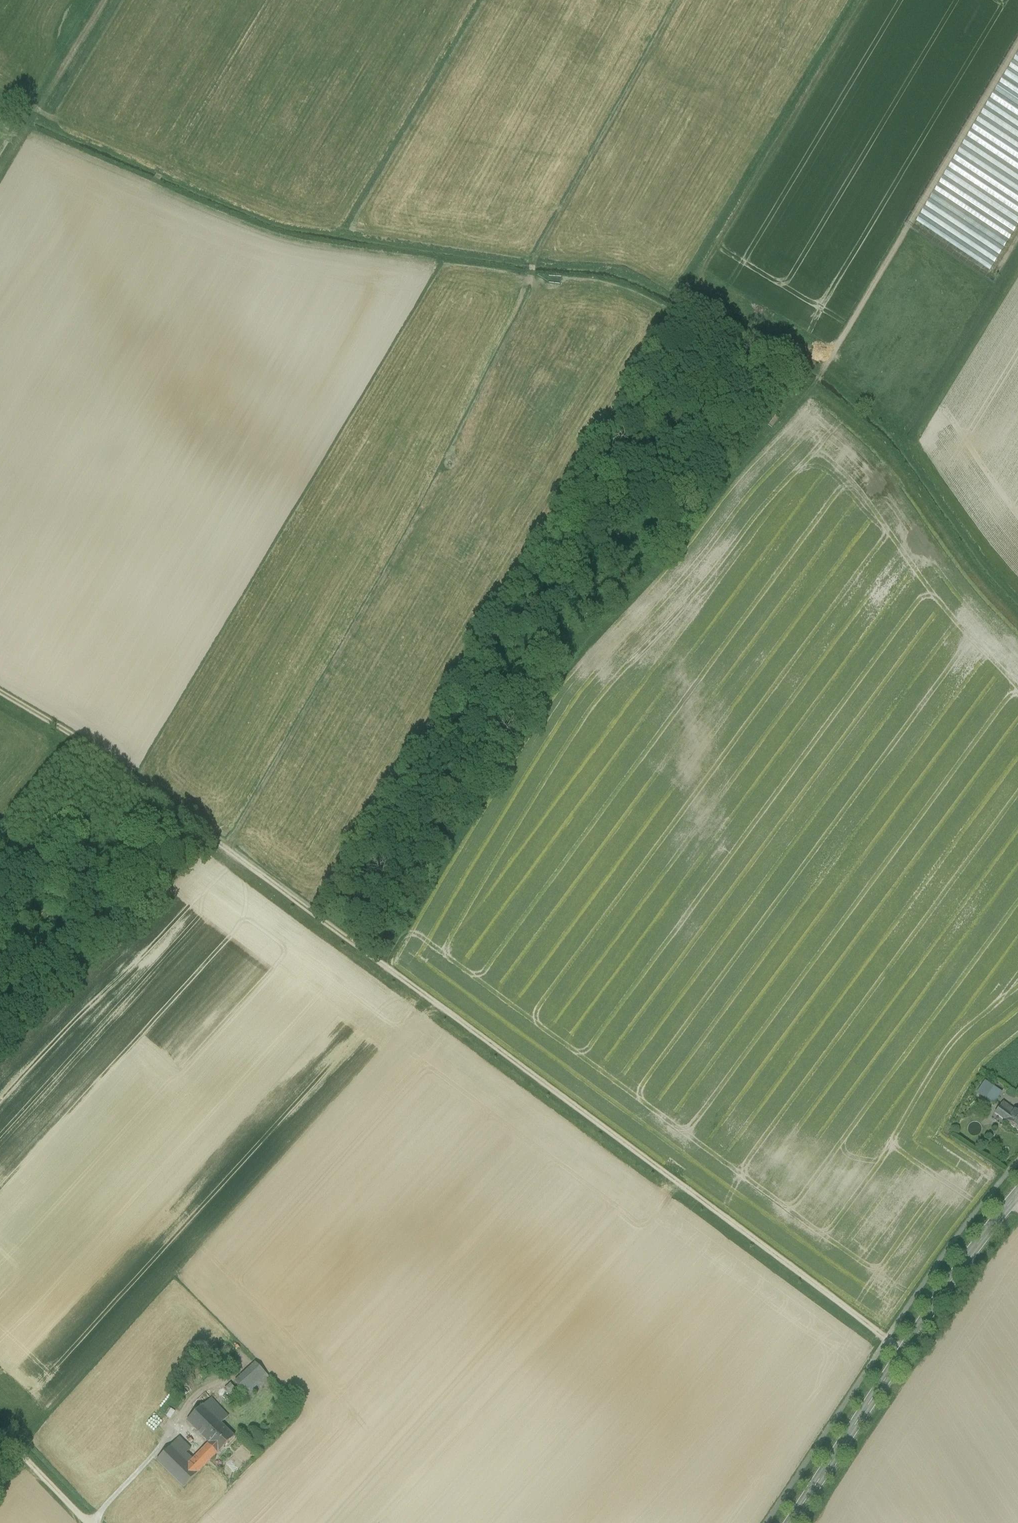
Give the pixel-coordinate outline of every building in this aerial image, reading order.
[(995,1102),(1001,1090),(982,1081),(977,1093),(995,1102)] [(1010,1103),(998,1118),(1017,1133),(1017,1110),(1010,1103)] [(257,1368),(237,1387),(250,1401),(271,1382),(257,1368)] [(155,1462),(182,1489),(234,1439),(222,1426),(230,1418),(212,1400),(186,1425),(206,1444),(195,1455),(179,1438),(155,1462)]
